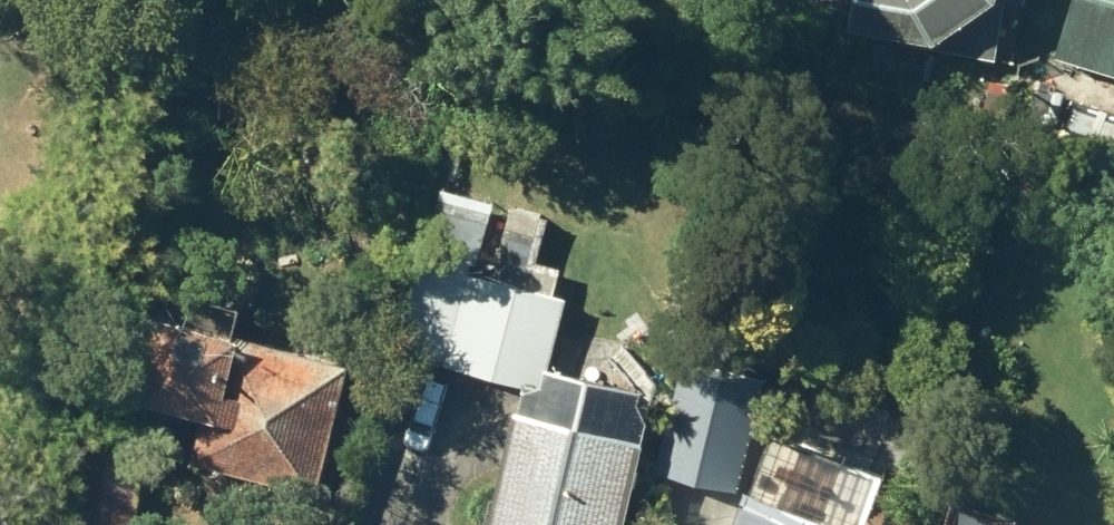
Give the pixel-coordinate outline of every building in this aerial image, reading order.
[(996,65),(1010,5),(1024,6),(1025,0),(850,0),(843,31),(996,65)] [(1113,79),(1113,0),(1074,0),(1056,60),(1113,79)] [(1017,100),(995,102),(995,118),(1016,118),(1017,100)] [(1073,113),(1038,102),(1029,132),(1065,142),(1073,113)] [(478,269),(495,207),(445,193),(428,255),(478,269)] [(441,368),(543,396),(569,300),(466,274),(441,368)] [(232,339),(239,315),(171,295),(162,326),(154,325),(132,408),(201,426),(191,467),(315,501),(347,371),(233,339),(232,339)] [(514,418),(489,524),(626,524),(643,450),(514,418)] [(72,515),(130,524),(141,453),(83,444),(72,515)] [(743,500),(733,524),(813,524),(743,500)]
